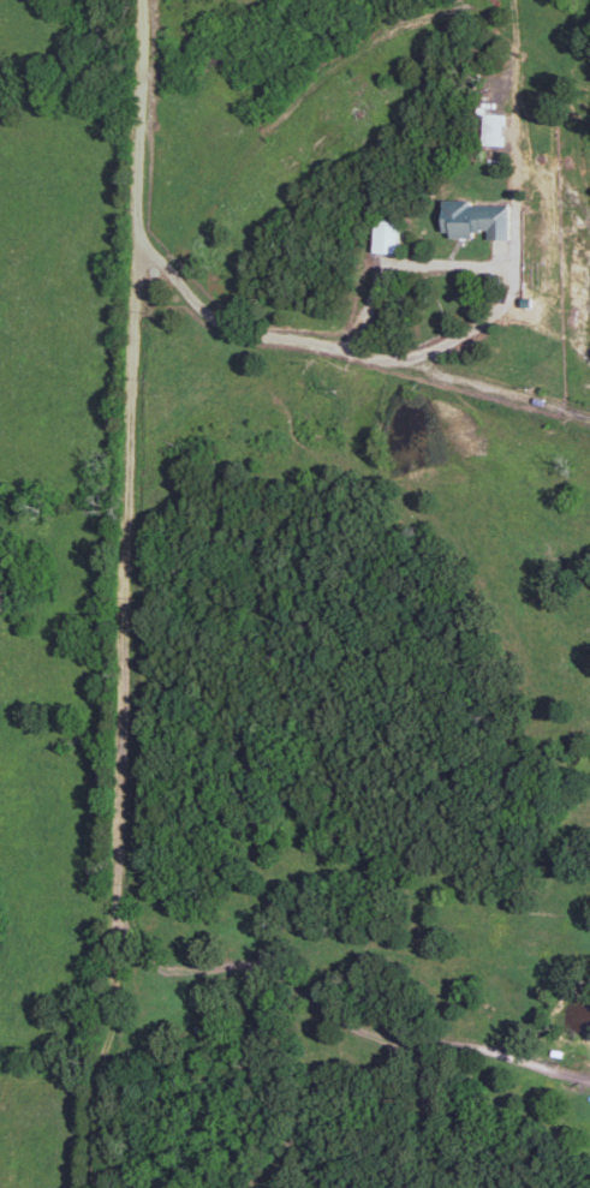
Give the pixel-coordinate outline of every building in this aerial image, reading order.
[(502,145),(503,115),(483,114),(482,145),(502,145)] [(487,240),(505,240),(505,209),(469,208),(470,203),(445,203),(444,236),(473,237),(474,231),(487,231),(487,240)] [(398,253),(399,221),(375,220),(375,252),(398,253)]
